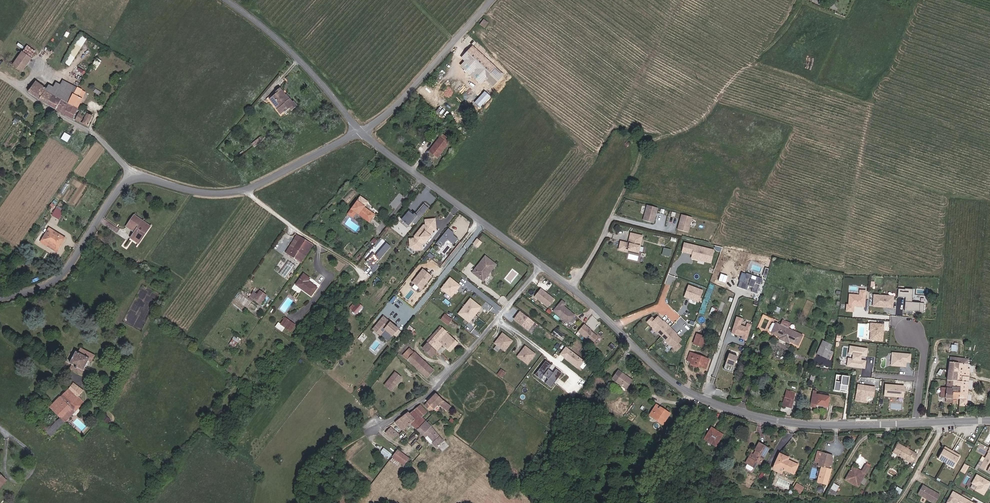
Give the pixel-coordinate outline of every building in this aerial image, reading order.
[(489,23),(484,20),(480,24),(485,28),(489,23)] [(472,47),(462,58),(465,61),(485,79),(495,68),(472,47)] [(77,56),(69,51),(63,61),(71,66),(77,56)] [(17,62),(26,67),(30,60),(21,54),(17,62)] [(461,66),(481,84),(485,79),(465,61),(461,66)] [(26,67),(17,62),(13,68),(22,73),(26,67)] [(493,87),(504,76),(495,68),(485,79),(493,87)] [(49,88),(47,90),(55,94),(71,103),(78,89),(65,81),(63,86),(56,87),(50,85),(49,88)] [(30,92),(41,99),(47,90),(49,88),(36,82),(30,92)] [(80,107),(85,98),(84,97),(80,95),(83,89),(79,87),(78,89),(71,103),(80,107)] [(278,92),(274,95),(282,104),(279,106),(278,107),(282,112),(286,109),(287,109),(291,105),(293,108),(297,104),(294,100),(293,101),(287,94),(285,95),(283,93),(284,92),(280,88),(277,91),(278,92)] [(49,105),(55,94),(47,90),(41,99),(48,105),(49,105)] [(69,107),(71,103),(55,94),(49,105),(66,114),(70,108),(69,107)] [(271,98),(279,106),(282,104),(274,95),(271,98)] [(73,118),(80,107),(71,103),(69,107),(70,108),(66,114),(73,118)] [(76,119),(88,126),(93,117),(81,110),(76,119)] [(62,139),(69,142),(72,135),(65,132),(62,139)] [(252,143),(255,147),(264,140),(261,136),(252,143)] [(436,154),(439,157),(448,145),(440,140),(430,152),(435,156),(436,154)] [(372,205),(365,199),(356,212),(361,215),(374,225),(380,217),(369,209),(372,205)] [(417,225),(430,208),(426,205),(418,215),(416,213),(415,215),(410,211),(403,220),(410,226),(414,222),(417,225)] [(658,209),(647,206),(643,221),(654,224),(658,209)] [(55,209),(51,216),(59,221),(63,214),(55,209)] [(682,215),(678,230),(688,233),(692,218),(682,215)] [(134,216),(128,225),(136,232),(135,233),(133,236),(141,241),(149,228),(144,224),(143,226),(141,224),(143,222),(134,216)] [(436,231),(435,220),(426,221),(426,226),(424,226),(415,237),(415,239),(410,240),(411,248),(415,251),(422,250),(422,245),(426,244),(433,235),(433,231),(436,231)] [(49,229),(42,241),(58,250),(65,238),(49,229)] [(448,229),(437,244),(442,248),(448,240),(454,244),(458,239),(453,235),(454,234),(448,229)] [(641,250),(644,236),(632,233),(631,241),(623,239),(621,247),(630,249),(631,248),(641,250)] [(292,253),(303,261),(316,244),(304,235),(292,253)] [(138,244),(141,241),(133,236),(131,239),(138,244)] [(482,242),(477,238),(473,244),(478,248),(482,242)] [(58,250),(42,241),(40,243),(57,253),(58,250)] [(699,258),(711,261),(714,250),(685,243),(683,251),(695,254),(694,258),(698,259),(699,258)] [(377,257),(374,255),(367,263),(374,269),(372,271),(376,273),(380,268),(377,265),(392,248),(388,244),(377,257)] [(300,262),(301,262),(288,254),(287,255),(300,262)] [(496,264),(485,255),(476,268),(477,272),(475,275),(479,278),(481,276),(486,279),(490,274),(488,273),(490,271),(491,271),(496,264)] [(432,276),(423,269),(413,282),(421,289),(432,276)] [(757,294),(763,279),(757,277),(756,281),(751,279),(753,275),(747,273),(747,274),(742,273),(739,281),(741,281),(738,287),(747,290),(749,286),(753,288),(752,292),(757,294)] [(728,276),(721,274),(719,280),(726,283),(728,276)] [(309,279),(304,276),(296,287),(312,297),(317,289),(307,283),(309,279)] [(461,286),(451,277),(441,289),(452,297),(461,286)] [(703,290),(689,285),(685,296),(699,301),(703,290)] [(265,299),(271,290),(264,286),(258,294),(265,299)] [(554,298),(541,288),(535,295),(548,306),(554,298)] [(913,312),(924,313),(925,304),(913,303),(914,290),(899,289),(898,297),(906,298),(905,311),(910,312),(910,311),(913,311),(913,312)] [(864,307),(866,291),(861,291),(860,296),(850,295),(849,305),(847,305),(847,311),(853,312),(854,306),(864,307)] [(893,308),(894,297),(875,295),(874,306),(893,308)] [(459,314),(469,323),(481,308),(470,299),(459,314)] [(553,310),(569,322),(575,314),(564,305),(566,302),(562,299),(553,310)] [(356,314),(365,306),(360,302),(357,306),(354,303),(350,308),(356,314)] [(534,321),(520,311),(514,319),(528,329),(534,321)] [(446,313),(441,320),(449,325),(453,319),(446,313)] [(398,329),(384,317),(376,326),(374,329),(382,335),(386,330),(393,336),(398,329)] [(677,351),(681,347),(678,343),(681,340),(673,332),(674,331),(667,325),(667,326),(658,317),(655,320),(652,318),(648,322),(677,351)] [(740,326),(742,319),(737,317),(732,334),(737,336),(737,335),(742,336),(742,339),(747,340),(752,325),(747,324),(746,327),(740,326)] [(290,333),(294,328),(285,320),(280,326),(290,333)] [(578,330),(593,342),(598,335),(584,323),(578,330)] [(884,325),(871,324),(870,332),(871,332),(871,340),(882,341),(884,325)] [(779,325),(774,334),(781,338),(780,340),(790,345),(791,343),(800,347),(804,337),(779,325)] [(557,328),(553,332),(562,341),(566,337),(557,328)] [(430,344),(425,349),(433,356),(443,345),(450,352),(458,344),(443,329),(436,336),(430,344)] [(513,340),(503,333),(495,343),(505,351),(513,340)] [(702,346),(705,336),(697,334),(694,343),(702,346)] [(430,344),(436,336),(435,335),(428,343),(430,344)] [(230,344),(236,347),(239,340),(233,338),(230,344)] [(536,354),(526,346),(518,356),(528,364),(536,354)] [(567,346),(561,354),(579,367),(584,360),(567,346)] [(819,346),(816,355),(828,360),(832,351),(819,346)] [(866,356),(867,350),(850,347),(849,354),(853,354),(852,360),(848,359),(847,366),(864,369),(865,362),(861,361),(861,356),(866,356)] [(415,352),(411,348),(404,356),(408,359),(415,352)] [(77,351),(71,363),(77,366),(76,368),(78,369),(79,368),(85,370),(91,358),(77,351)] [(434,370),(415,352),(408,359),(427,378),(434,370)] [(690,361),(690,362),(697,365),(706,368),(709,359),(689,352),(687,360),(690,361)] [(738,357),(729,353),(724,368),(732,371),(738,357)] [(892,354),(891,366),(905,367),(906,362),(910,363),(910,356),(892,354)] [(959,363),(968,363),(968,362),(964,362),(964,359),(951,358),(946,387),(942,387),(940,397),(952,398),(953,381),(956,381),(959,363)] [(546,360),(535,374),(541,379),(544,375),(549,378),(546,382),(552,387),(562,373),(557,368),(553,372),(549,369),(552,365),(546,360)] [(967,368),(968,363),(959,363),(956,381),(953,381),(953,388),(960,388),(959,398),(961,398),(961,406),(966,406),(968,374),(970,374),(970,369),(967,368)] [(622,372),(619,370),(612,377),(615,380),(622,372)] [(403,378),(396,372),(385,385),(392,390),(403,378)] [(632,380),(622,372),(615,380),(626,388),(632,380)] [(846,391),(848,377),(841,376),(840,383),(834,382),(833,391),(839,392),(839,390),(846,391)] [(60,406),(54,412),(66,422),(71,417),(67,413),(72,409),(75,412),(86,402),(79,396),(84,391),(83,391),(75,383),(56,403),(60,406)] [(885,385),(884,396),(903,398),(904,387),(885,385)] [(858,386),(855,401),(865,403),(866,396),(873,397),(874,388),(866,387),(866,388),(863,387),(863,386),(858,386)] [(828,407),(829,395),(815,393),(815,390),(813,390),(811,403),(817,404),(817,405),(828,407)] [(782,403),(790,405),(794,394),(786,391),(782,403)] [(448,410),(451,406),(437,393),(425,406),(430,411),(433,410),(439,404),(448,410)] [(649,414),(663,422),(669,412),(666,409),(664,411),(659,408),(660,406),(656,404),(649,414)] [(414,411),(422,419),(428,413),(421,406),(414,411)] [(71,417),(75,412),(72,409),(67,413),(71,417)] [(432,444),(436,449),(444,441),(433,429),(422,419),(414,411),(410,414),(415,419),(411,424),(426,439),(428,437),(433,443),(432,444)] [(66,422),(54,412),(41,427),(47,432),(52,437),(66,422)] [(409,425),(411,424),(415,419),(410,414),(409,413),(402,418),(409,425)] [(402,430),(409,425),(402,418),(397,422),(402,430)] [(47,432),(41,427),(38,429),(45,435),(47,432)] [(398,434),(391,428),(387,432),(394,439),(398,434)] [(722,437),(720,433),(710,429),(704,440),(714,446),(717,444),(722,437)] [(752,460),(750,458),(747,464),(755,469),(758,464),(760,464),(767,449),(758,444),(755,450),(757,452),(754,456),(752,460)] [(897,445),(892,453),(910,463),(915,456),(897,445)] [(386,456),(387,456),(389,458),(393,454),(385,447),(381,451),(386,456)] [(952,469),(958,458),(954,455),(954,454),(947,450),(947,451),(942,449),(936,460),(952,469)] [(400,462),(405,466),(407,463),(406,462),(409,458),(399,450),(394,457),(391,461),(397,465),(400,462)] [(989,450),(979,468),(989,474),(989,451),(989,450)] [(832,455),(818,451),(815,461),(819,463),(818,466),(821,467),(817,482),(827,485),(831,470),(832,469),(828,468),(832,455)] [(787,458),(778,454),(774,465),(793,474),(797,465),(786,461),(787,458)] [(965,463),(961,471),(966,473),(970,465),(965,463)] [(859,487),(866,474),(861,471),(860,473),(852,468),(846,481),(859,487)] [(989,483),(976,475),(971,484),(977,487),(974,491),(983,495),(989,483)] [(802,493),(805,487),(797,483),(794,490),(802,493)] [(836,493),(840,487),(834,484),(830,490),(836,493)] [(922,486),(917,495),(932,502),(935,502),(939,495),(922,486)] [(946,502),(951,502),(952,502),(969,502),(970,502),(963,498),(961,498),(959,498),(960,497),(952,492),(946,502)]
